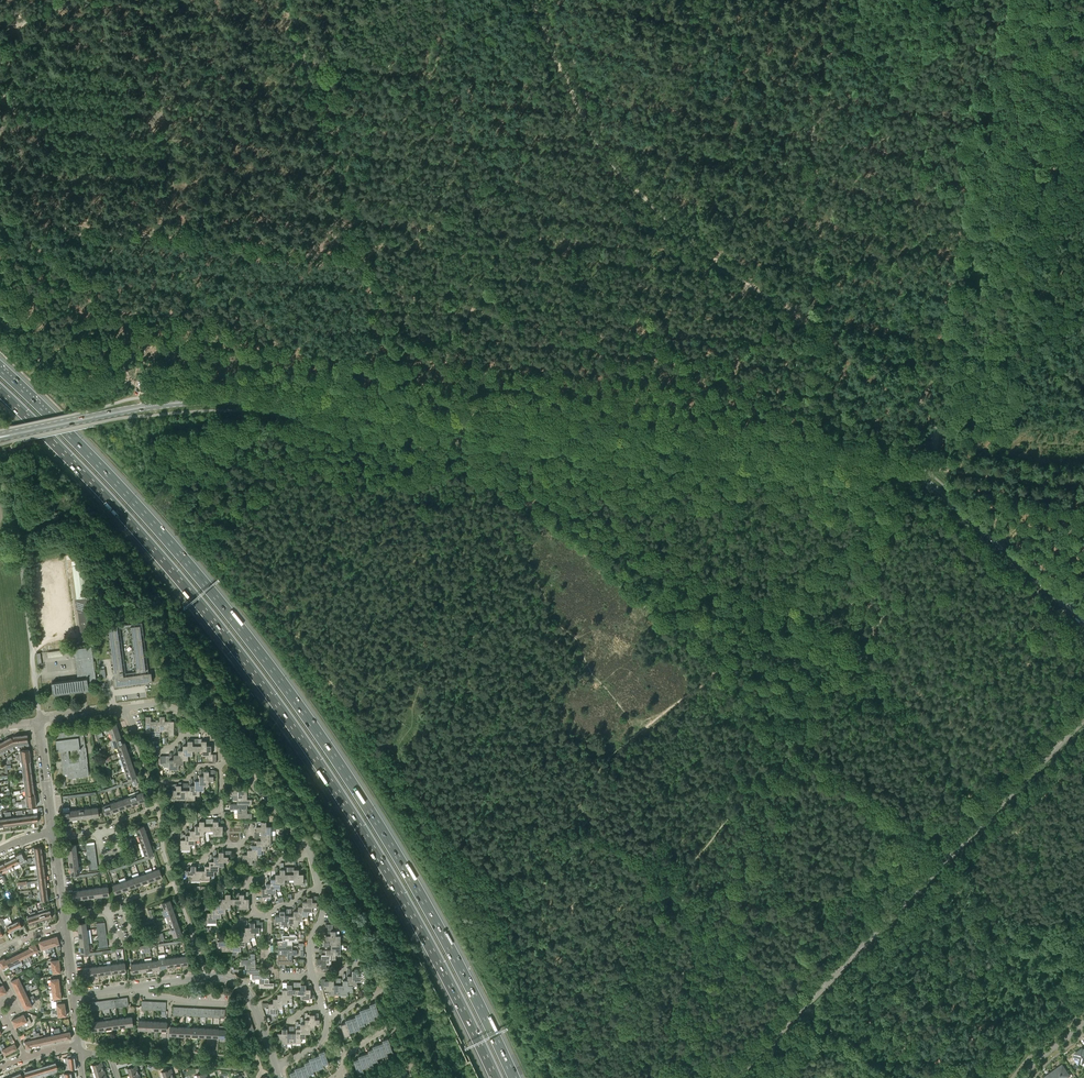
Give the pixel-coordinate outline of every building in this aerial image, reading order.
[(79,558),(77,558),(71,559),(72,565),(76,598),(78,608),(82,641),(92,640),(88,613),(91,612),(90,607),(89,597),(84,564),(79,558)] [(118,686),(126,685),(129,684),(130,685),(133,684),(141,683),(148,682),(152,681),(151,672),(124,676),(117,625),(107,627),(108,631),(109,631),(110,638),(109,638),(110,646),(111,646),(112,653),(111,653),(112,661),(113,661),(114,668),(113,668),(113,672),(114,672),(115,677),(113,677),(114,683),(114,686),(118,686)] [(140,625),(130,626),(131,630),(132,630),(133,637),(132,638),(133,645),(134,645),(135,652),(134,653),(135,660),(136,660),(136,668),(136,672),(146,671),(140,625)] [(78,679),(52,682),(53,694),(89,690),(88,681),(96,680),(95,671),(93,656),(92,646),(74,648),(78,679)] [(155,726),(155,721),(151,721),(151,717),(146,717),(146,731),(150,731),(150,726),(155,726)] [(169,726),(169,721),(165,721),(165,717),(159,717),(159,721),(160,721),(160,731),(164,731),(164,726),(169,726)] [(160,721),(159,721),(155,721),(155,726),(150,726),(150,731),(155,731),(155,736),(160,736),(160,731),(160,721)] [(164,726),(164,731),(169,731),(169,736),(174,736),(174,721),(169,721),(169,726),(164,726)] [(119,730),(116,724),(104,728),(107,735),(110,733),(119,730)] [(68,778),(89,775),(83,729),(55,733),(56,740),(57,751),(60,750),(63,774),(67,773),(68,778)] [(121,737),(119,730),(110,733),(113,740),(121,737)] [(8,737),(6,738),(12,749),(13,748),(12,746),(15,745),(12,736),(8,738),(8,737)] [(123,743),(121,737),(113,740),(115,746),(117,746),(123,743)] [(5,740),(3,741),(7,749),(9,747),(10,750),(12,749),(6,738),(5,738),(5,740)] [(197,750),(201,750),(207,750),(207,745),(207,740),(202,740),(202,738),(198,738),(198,745),(197,745),(197,750)] [(197,750),(197,745),(196,745),(193,745),(193,740),(192,740),(187,740),(187,745),(188,750),(192,750),(193,750),(197,750)] [(125,743),(123,743),(117,746),(119,752),(127,749),(125,743)] [(183,755),(188,755),(193,755),(193,750),(192,750),(188,750),(187,745),(183,745),(183,750),(183,755)] [(211,745),(207,745),(207,750),(201,750),(201,755),(211,755),(211,745)] [(127,749),(119,752),(121,759),(130,756),(127,749)] [(178,750),(178,754),(179,760),(183,760),(184,760),(188,760),(188,755),(183,755),(183,750),(178,750)] [(183,764),(184,760),(183,760),(179,760),(178,754),(174,754),(174,759),(174,764),(179,764),(183,764)] [(132,762),(130,756),(121,759),(124,765),(132,762)] [(166,763),(163,763),(160,763),(160,765),(164,765),(164,767),(169,767),(169,769),(179,769),(179,764),(174,764),(174,759),(169,759),(169,756),(166,756),(166,763)] [(124,765),(126,772),(134,769),(132,762),(124,765)] [(136,775),(134,769),(126,772),(128,778),(136,775)] [(214,781),(214,775),(213,775),(213,769),(209,769),(209,771),(204,771),(204,775),(204,780),(209,781),(214,781)] [(204,775),(199,775),(199,780),(199,785),(204,785),(209,785),(209,781),(204,780),(204,775)] [(199,780),(194,780),(194,785),(195,785),(195,790),(200,790),(204,790),(204,785),(199,785),(199,780)] [(181,789),(181,785),(181,782),(179,782),(179,785),(176,785),(176,784),(171,784),(171,799),(176,799),(176,795),(181,794),(181,789)] [(200,795),(200,790),(195,790),(195,785),(194,785),(190,785),(190,789),(190,794),(195,794),(195,795),(200,795)] [(176,799),(185,799),(185,789),(181,789),(181,794),(176,795),(176,799)] [(190,789),(185,789),(185,799),(195,799),(195,795),(195,794),(190,794),(190,789)] [(242,795),(247,795),(247,790),(233,790),(233,795),(237,795),(237,799),(242,799),(242,795)] [(145,801),(142,792),(139,793),(138,791),(135,792),(136,794),(135,795),(138,803),(145,801)] [(138,803),(135,795),(129,797),(132,805),(138,803)] [(247,799),(247,795),(242,795),(242,799),(237,799),(237,804),(247,804),(252,804),(252,799),(247,799)] [(123,799),(126,807),(132,805),(129,797),(123,799)] [(126,807),(123,799),(116,801),(119,810),(126,807)] [(110,804),(113,812),(119,810),(116,801),(110,804)] [(103,806),(106,814),(113,812),(110,804),(103,806)] [(242,809),(247,809),(247,804),(237,804),(233,804),(233,809),(237,809),(237,814),(242,814),(242,809)] [(90,808),(91,817),(98,816),(97,807),(90,808)] [(242,814),(237,814),(237,818),(252,818),(252,813),(247,813),(247,809),(242,809),(242,814)] [(70,811),(63,812),(64,820),(71,819),(70,811)] [(207,825),(207,819),(204,818),(204,821),(199,821),(199,825),(199,830),(204,830),(208,830),(208,825),(207,825)] [(213,830),(218,830),(218,825),(218,820),(213,821),(213,819),(210,819),(210,825),(208,825),(208,830),(213,830)] [(266,831),(266,826),(266,821),(265,821),(261,821),(256,821),(256,831),(261,831),(266,831)] [(194,830),(194,835),(200,835),(204,835),(204,830),(199,830),(199,825),(194,825),(194,830)] [(223,825),(218,825),(218,830),(213,830),(213,835),(223,835),(223,825)] [(144,826),(136,829),(138,836),(146,833),(144,826)] [(261,831),(261,835),(271,835),(271,826),(266,826),(266,831),(261,831)] [(195,840),(200,840),(200,835),(194,835),(194,830),(190,830),(190,834),(190,835),(190,840),(195,840)] [(149,839),(146,833),(138,836),(140,842),(149,839)] [(195,844),(195,840),(190,840),(190,835),(190,834),(185,834),(185,839),(185,844),(191,844),(195,844)] [(275,835),(271,835),(261,835),(256,835),(256,838),(261,838),(261,840),(266,840),(266,845),(269,845),(271,845),(271,839),(275,839),(275,837),(275,835)] [(149,839),(140,842),(143,849),(151,846),(149,839)] [(191,849),(191,844),(185,844),(185,839),(181,839),(181,849),(191,849)] [(269,845),(266,845),(266,840),(261,840),(256,840),(256,844),(256,845),(261,845),(262,850),(270,850),(269,845)] [(262,850),(261,845),(256,845),(256,844),(252,844),(252,849),(257,849),(257,854),(261,854),(262,854),(262,850)] [(76,845),(67,846),(68,853),(77,852),(76,845)] [(153,852),(151,846),(143,849),(145,855),(153,852)] [(247,849),(247,854),(252,854),(252,859),(256,859),(261,859),(261,854),(257,854),(257,849),(252,849),(247,849)] [(218,851),(218,856),(219,856),(219,861),(224,861),(228,861),(228,850),(223,850),(223,851),(218,851)] [(19,862),(25,859),(22,852),(15,855),(16,856),(19,862)] [(256,865),(256,859),(252,859),(252,854),(247,854),(243,854),(243,859),(241,859),(241,863),(247,863),(247,864),(252,864),(252,865),(256,865)] [(19,863),(19,862),(16,856),(10,859),(13,866),(19,863)] [(224,866),(224,861),(219,861),(219,856),(218,856),(214,856),(214,861),(214,866),(219,866),(224,866)] [(4,862),(7,869),(13,866),(10,859),(4,862)] [(219,871),(219,866),(214,866),(214,861),(209,861),(209,865),(210,865),(210,870),(214,870),(215,871),(219,871)] [(79,865),(70,866),(71,873),(79,872),(79,865)] [(186,875),(191,875),(196,875),(196,870),(196,865),(191,865),(191,870),(186,870),(186,875)] [(205,865),(205,870),(205,875),(210,875),(214,875),(215,871),(214,870),(210,870),(210,865),(209,865),(205,865)] [(152,871),(155,879),(162,877),(159,869),(152,871)] [(280,869),(280,873),(280,879),(285,879),(289,879),(289,874),(288,874),(285,874),(285,869),(280,869)] [(291,874),(289,874),(289,879),(294,879),(298,879),(298,873),(299,873),(299,869),(294,869),(293,869),(294,874),(291,874)] [(196,875),(191,875),(191,880),(200,880),(200,870),(196,870),(196,875)] [(210,880),(210,875),(205,875),(205,870),(200,870),(200,880),(210,880)] [(146,873),(149,882),(155,879),(152,871),(146,873)] [(139,876),(142,884),(149,882),(146,873),(139,876)] [(285,883),(285,879),(280,879),(280,873),(275,873),(275,878),(275,883),(280,883),(285,883)] [(306,879),(303,879),(303,873),(299,873),(298,873),(298,879),(294,879),(294,883),(303,883),(306,883),(306,879)] [(142,884),(139,876),(133,878),(136,886),(142,884)] [(126,880),(129,889),(136,886),(133,878),(126,880)] [(271,888),(276,888),(276,891),(280,891),(280,883),(275,883),(275,878),(270,878),(270,883),(271,888)] [(120,883),(123,891),(129,889),(126,880),(120,883)] [(123,891),(120,883),(113,885),(116,893),(123,891)] [(266,883),(266,887),(266,893),(271,893),(276,893),(276,891),(276,888),(271,888),(270,883),(266,883)] [(100,887),(102,896),(109,895),(107,886),(100,887)] [(261,887),(261,891),(261,897),(264,897),(264,900),(270,900),(271,899),(271,893),(266,893),(266,887),(261,887)] [(73,891),(74,900),(81,899),(80,890),(73,891)] [(235,892),(235,898),(235,903),(239,903),(244,903),(244,898),(244,893),(239,893),(239,892),(235,892)] [(225,893),(225,898),(225,903),(230,903),(235,903),(235,898),(230,898),(230,893),(225,893)] [(307,897),(307,901),(308,906),(312,906),(317,906),(317,901),(317,896),(312,896),(312,897),(307,897)] [(220,898),(220,903),(220,908),(226,908),(230,908),(230,903),(225,903),(225,898),(220,898)] [(244,903),(239,903),(239,908),(249,908),(249,898),(244,898),(244,903)] [(172,907),(170,900),(162,903),(164,910),(172,907)] [(308,911),(312,911),(312,906),(308,906),(307,901),(302,901),(302,906),(302,911),(308,911)] [(226,908),(220,908),(220,903),(216,903),(216,907),(216,912),(221,912),(221,913),(226,913),(226,908)] [(298,910),(298,916),(303,916),(303,918),(308,918),(308,911),(302,911),(302,906),(298,906),(298,910)] [(166,916),(175,913),(172,907),(164,910),(166,916)] [(216,912),(216,907),(211,907),(211,912),(211,917),(217,917),(221,917),(221,913),(221,912),(216,912)] [(46,908),(43,909),(46,919),(52,917),(50,910),(47,911),(46,908)] [(279,920),(285,920),(285,915),(285,910),(279,910),(279,915),(275,915),(275,918),(275,921),(275,925),(280,925),(279,920)] [(303,920),(303,918),(303,916),(298,916),(298,910),(293,910),(293,915),(294,915),(294,920),(299,920),(303,920)] [(30,924),(35,922),(32,912),(30,913),(31,916),(27,917),(30,924)] [(35,922),(41,920),(39,913),(36,914),(35,912),(32,912),(35,922)] [(217,922),(217,917),(211,917),(211,912),(207,912),(207,916),(204,916),(204,924),(207,924),(207,922),(217,922)] [(177,920),(175,913),(166,916),(169,923),(177,920)] [(279,920),(280,925),(289,925),(289,915),(285,915),(285,920),(279,920)] [(299,920),(294,920),(294,915),(293,915),(289,915),(289,925),(298,925),(299,920)] [(13,922),(16,929),(22,926),(19,919),(13,922)] [(177,920),(169,923),(171,929),(179,926),(177,920)] [(255,920),(255,922),(250,922),(250,926),(250,927),(250,932),(255,932),(259,932),(259,928),(263,928),(263,922),(259,922),(259,920),(255,920)] [(16,929),(13,922),(6,926),(5,923),(5,924),(2,925),(5,930),(8,929),(9,932),(16,929)] [(77,924),(78,931),(87,930),(86,923),(77,924)] [(182,933),(179,926),(171,929),(173,936),(182,933)] [(250,936),(255,936),(255,932),(250,932),(250,927),(250,926),(245,927),(245,931),(245,936),(250,936)] [(336,930),(333,930),(326,931),(326,935),(326,940),(330,940),(335,940),(336,935),(336,930)] [(240,941),(246,941),(250,941),(250,936),(245,936),(245,931),(240,931),(240,936),(240,941)] [(289,934),(289,936),(282,936),(282,941),(283,941),(287,940),(287,945),(292,945),(292,941),(297,941),(297,936),(295,936),(295,934),(289,934)] [(340,935),(336,935),(335,940),(330,940),(330,945),(336,944),(340,944),(340,935)] [(57,936),(51,938),(53,945),(59,944),(57,936)] [(227,945),(227,940),(227,936),(222,936),(222,940),(217,940),(217,946),(222,946),(227,945)] [(236,936),(236,937),(236,940),(236,945),(241,946),(246,946),(246,941),(240,941),(240,936),(236,936)] [(51,938),(45,939),(47,947),(48,950),(49,952),(51,952),(50,947),(53,945),(51,938)] [(47,947),(45,939),(39,941),(41,949),(47,947)] [(227,945),(222,946),(222,950),(231,950),(231,940),(227,940),(227,945)] [(236,954),(236,950),(241,950),(241,946),(236,945),(236,940),(231,940),(231,950),(231,955),(235,955),(236,954)] [(292,949),(292,945),(287,945),(287,940),(283,941),(282,941),(282,945),(278,945),(278,950),(282,950),(292,950),(292,949)] [(30,948),(33,953),(39,950),(35,943),(29,946),(30,948)] [(81,951),(90,950),(89,943),(80,944),(81,951)] [(330,945),(330,949),(335,949),(335,954),(336,954),(340,954),(340,944),(336,944),(330,945)] [(24,951),(27,956),(33,953),(30,948),(24,951)] [(287,959),(292,959),(292,955),(297,955),(297,949),(292,949),(292,950),(282,950),(278,950),(278,954),(282,954),(287,954),(287,959)] [(336,954),(335,954),(335,949),(330,949),(326,949),(326,954),(331,954),(331,959),(336,959),(336,954)] [(18,954),(20,959),(24,957),(26,962),(29,961),(28,958),(27,956),(24,951),(18,954)] [(18,954),(12,957),(14,962),(15,964),(21,961),(20,959),(18,954)] [(250,964),(255,964),(255,954),(251,954),(251,958),(248,958),(248,960),(241,960),(241,965),(245,965),(246,969),(250,969),(250,964)] [(287,954),(282,954),(278,954),(278,964),(280,964),(280,967),(285,967),(285,964),(292,964),(292,959),(287,959),(287,954)] [(321,954),(321,958),(321,959),(326,959),(326,963),(331,963),(331,959),(331,954),(326,954),(321,954)] [(179,956),(180,965),(187,964),(186,956),(179,956)] [(5,960),(4,957),(3,958),(0,959),(0,963),(2,968),(6,966),(7,968),(9,967),(8,965),(5,960)] [(15,964),(14,962),(12,957),(5,960),(8,965),(9,967),(15,964)] [(159,959),(159,960),(160,968),(167,967),(166,958),(159,959)] [(326,963),(326,959),(321,959),(321,958),(316,958),(316,964),(321,964),(321,968),(326,968),(326,963)] [(46,967),(49,967),(52,967),(60,966),(59,959),(51,960),(51,964),(46,965),(46,967)] [(160,968),(159,960),(152,961),(153,970),(160,969),(160,968)] [(126,971),(124,962),(117,963),(119,972),(126,971)] [(139,972),(138,963),(131,964),(132,973),(139,972)] [(255,969),(255,964),(250,964),(250,969),(246,969),(246,974),(252,974),(255,974),(260,974),(260,973),(260,969),(255,969)] [(91,976),(90,967),(83,968),(84,977),(91,976)] [(361,969),(361,975),(357,975),(357,970),(352,970),(352,975),(352,980),(357,980),(357,983),(361,983),(361,981),(366,982),(366,969),(361,969)] [(269,973),(264,973),(260,973),(260,974),(255,974),(252,974),(252,979),(259,979),(259,983),(264,983),(264,978),(269,978),(269,973)] [(50,976),(49,974),(46,974),(46,977),(43,977),(44,981),(51,980),(51,985),(60,984),(59,978),(51,979),(50,976)] [(352,985),(353,985),(357,985),(357,983),(357,980),(352,980),(352,975),(347,975),(347,980),(348,980),(348,985),(352,985)] [(11,981),(14,986),(21,983),(19,977),(11,981)] [(269,983),(269,978),(264,978),(264,983),(259,983),(259,988),(274,988),(274,983),(269,983)] [(334,984),(334,980),(329,980),(329,978),(324,978),(321,978),(321,983),(323,990),(324,990),(324,991),(329,991),(329,990),(329,989),(334,989),(334,984)] [(348,980),(347,980),(343,980),(343,984),(343,985),(343,989),(348,990),(353,990),(353,985),(352,985),(348,985),(348,980)] [(21,983),(14,986),(17,992),(24,989),(24,988),(21,983)] [(47,993),(52,992),(60,991),(60,984),(51,985),(52,989),(47,990),(47,993)] [(287,994),(292,994),(296,994),(296,989),(295,989),(292,989),(292,984),(287,984),(287,989),(287,994)] [(306,994),(306,989),(306,984),(301,984),(301,989),(298,989),(296,989),(296,994),(301,994),(306,994)] [(329,990),(329,991),(329,994),(338,994),(338,984),(334,984),(334,989),(329,989),(329,990)] [(338,984),(338,994),(348,994),(348,990),(343,989),(343,985),(343,984),(338,984)] [(17,992),(20,998),(27,994),(25,991),(32,988),(31,985),(29,986),(26,987),(24,988),(24,989),(17,992)] [(292,1002),(292,994),(287,994),(287,989),(282,989),(282,993),(282,998),(287,998),(287,1002),(292,1002)] [(310,989),(306,989),(306,994),(301,994),(301,998),(310,998),(310,989)] [(20,998),(22,1003),(30,1000),(34,998),(40,995),(39,993),(33,995),(28,997),(27,994),(20,998)] [(277,993),(278,998),(278,1003),(283,1003),(287,1003),(287,1002),(287,998),(282,998),(282,993),(277,993)] [(34,998),(30,1000),(22,1003),(25,1009),(29,1007),(30,1010),(35,1007),(34,1005),(32,1006),(31,1002),(36,1000),(34,998)] [(273,998),(273,1003),(273,1008),(278,1008),(283,1008),(283,1003),(278,1003),(278,998),(273,998)] [(52,1011),(54,1010),(57,1010),(66,1009),(65,1002),(57,1004),(57,1007),(52,1008),(52,1011)] [(374,1015),(379,1013),(375,1002),(369,1004),(370,1006),(374,1015)] [(268,1008),(268,1011),(268,1012),(278,1012),(278,1008),(273,1008),(273,1003),(268,1003),(267,1003),(267,1007),(268,1006),(268,1008)] [(365,1008),(369,1019),(375,1017),(374,1015),(370,1006),(365,1008)] [(364,1021),(369,1019),(365,1008),(359,1010),(360,1012),(364,1021)] [(365,1023),(364,1021),(360,1012),(355,1014),(356,1016),(359,1025),(365,1023)] [(314,1014),(309,1014),(310,1017),(310,1019),(310,1024),(315,1024),(319,1024),(319,1018),(319,1013),(314,1013),(314,1014)] [(24,1014),(18,1017),(21,1024),(27,1021),(29,1024),(32,1023),(29,1016),(25,1018),(24,1014)] [(104,1020),(105,1029),(112,1028),(111,1019),(110,1016),(104,1017),(104,1020)] [(350,1018),(354,1029),(360,1027),(359,1025),(356,1016),(350,1018)] [(18,1017),(12,1019),(16,1027),(21,1024),(18,1017)] [(119,1027),(126,1026),(125,1017),(118,1018),(119,1027)] [(132,1017),(125,1017),(126,1026),(133,1025),(132,1017)] [(112,1028),(119,1027),(118,1018),(111,1019),(112,1028)] [(349,1031),(354,1029),(350,1018),(345,1020),(346,1022),(349,1031)] [(305,1019),(305,1023),(306,1023),(306,1028),(310,1028),(315,1028),(315,1024),(310,1024),(310,1019),(305,1019)] [(104,1020),(97,1021),(98,1030),(105,1029),(104,1020)] [(91,1031),(98,1030),(97,1021),(90,1022),(91,1031)] [(346,1022),(340,1024),(345,1035),(350,1033),(349,1031),(346,1022)] [(310,1033),(310,1028),(306,1028),(306,1023),(305,1023),(300,1023),(300,1028),(300,1033),(305,1033),(306,1033),(310,1033)] [(62,1039),(65,1038),(66,1038),(64,1032),(60,1033),(59,1027),(56,1027),(58,1034),(59,1040),(62,1039)] [(64,1032),(66,1038),(65,1038),(66,1039),(71,1038),(71,1034),(71,1031),(70,1031),(67,1032),(66,1027),(63,1027),(64,1032)] [(287,1038),(287,1032),(287,1028),(282,1028),(282,1033),(277,1033),(277,1038),(282,1038),(287,1038)] [(296,1037),(301,1038),(306,1038),(306,1033),(305,1033),(300,1033),(300,1028),(296,1028),(296,1032),(296,1037)] [(287,1038),(282,1038),(282,1047),(287,1047),(287,1042),(291,1042),(291,1032),(287,1032),(287,1038)] [(296,1032),(291,1032),(291,1042),(301,1042),(301,1038),(296,1037),(296,1032)] [(12,1044),(8,1046),(11,1051),(14,1050),(15,1050),(17,1049),(11,1036),(8,1037),(12,1044)] [(382,1040),(383,1042),(386,1051),(387,1051),(392,1049),(388,1038),(382,1040)] [(32,1047),(32,1045),(30,1040),(25,1041),(24,1041),(25,1044),(26,1044),(26,1048),(32,1047)] [(383,1042),(377,1044),(382,1056),(387,1054),(387,1051),(386,1051),(383,1042)] [(11,1051),(8,1046),(2,1049),(1,1047),(3,1046),(2,1043),(0,1044),(0,1045),(1,1046),(0,1047),(0,1050),(1,1053),(3,1052),(5,1055),(8,1053),(11,1051)] [(376,1057),(377,1057),(382,1056),(377,1044),(372,1046),(373,1048),(376,1057)] [(377,1059),(377,1057),(376,1057),(373,1048),(368,1050),(368,1052),(369,1052),(372,1061),(377,1059)] [(1083,1050),(1082,1049),(1075,1053),(1076,1055),(1074,1056),(1078,1063),(1081,1062),(1082,1063),(1083,1061),(1083,1049),(1083,1050)] [(323,1064),(323,1063),(328,1062),(324,1050),(318,1052),(319,1054),(323,1064)] [(369,1052),(368,1052),(363,1054),(367,1066),(373,1064),(372,1061),(369,1052)] [(324,1066),(323,1063),(323,1064),(319,1054),(314,1056),(318,1068),(324,1066)] [(367,1066),(363,1054),(358,1056),(359,1058),(362,1067),(367,1066)] [(75,1062),(75,1056),(72,1057),(72,1055),(67,1055),(67,1057),(65,1058),(66,1064),(75,1062)] [(318,1068),(314,1056),(309,1058),(309,1060),(310,1060),(313,1070),(313,1069),(318,1068)] [(363,1069),(362,1067),(359,1058),(353,1060),(357,1071),(363,1069)] [(314,1072),(313,1069),(313,1070),(310,1060),(309,1060),(304,1062),(305,1064),(308,1074),(308,1073),(314,1072)] [(51,1063),(53,1073),(59,1071),(58,1068),(60,1067),(59,1063),(57,1063),(56,1061),(51,1063)] [(95,1072),(104,1069),(102,1062),(98,1063),(93,1064),(95,1072)] [(45,1065),(48,1074),(53,1073),(51,1063),(45,1065)] [(305,1064),(299,1066),(304,1077),(309,1076),(308,1073),(308,1074),(305,1064)] [(48,1074),(45,1065),(40,1066),(43,1076),(48,1074)] [(130,1075),(139,1072),(136,1065),(133,1066),(127,1068),(130,1075)] [(1062,1065),(1049,1074),(1050,1075),(1048,1076),(1049,1077),(1048,1077),(1065,1077),(1069,1075),(1062,1065)] [(35,1068),(38,1077),(43,1076),(40,1066),(35,1068)] [(299,1066),(294,1068),(295,1070),(298,1077),(303,1077),(304,1077),(299,1066)] [(32,1077),(35,1077),(38,1077),(35,1068),(30,1069),(32,1077)] [(26,1077),(32,1077),(30,1069),(24,1071),(26,1077)] [(104,1069),(95,1072),(97,1077),(106,1075),(104,1069)] [(173,1075),(171,1069),(168,1070),(168,1069),(162,1071),(164,1077),(165,1077),(173,1075)] [(206,1072),(205,1072),(204,1070),(199,1072),(196,1073),(197,1075),(197,1074),(198,1077),(208,1077),(206,1072)]
